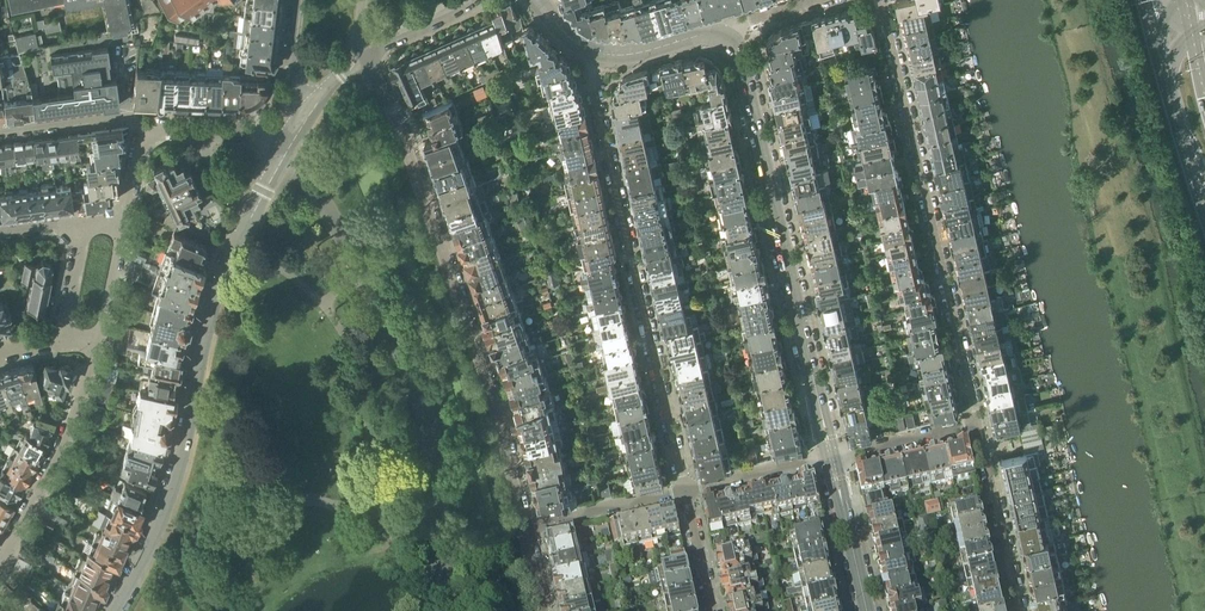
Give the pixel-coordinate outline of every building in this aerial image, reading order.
[(64,2),(64,0),(9,0),(11,13),(64,2)] [(64,2),(66,9),(104,0),(64,0),(64,2)] [(104,0),(111,31),(111,30),(127,27),(131,26),(125,2),(125,0),(104,0)] [(164,10),(169,6),(176,15),(180,12),(185,18),(190,14),(192,15),(193,14),(192,13),(199,7),(200,9),(202,8),(201,6),(208,1),(209,2),(210,1),(210,0),(157,0),(164,10)] [(502,5),(511,33),(520,29),(522,25),(520,17),(517,18),(514,9),(518,8),(517,3),(516,3),(516,0),(511,2),(511,1),(502,5)] [(596,29),(590,7),(588,2),(583,4),(582,0),(577,0),(563,4),(563,5),(566,11),(566,12),(566,11),(567,11),(571,13),(574,20),(577,19),(578,24),(578,25),(579,25),(588,31),(589,31),(596,29)] [(613,33),(613,35),(618,33),(622,36),(629,34),(621,8),(619,0),(616,1),(615,0),(612,1),(611,2),(604,4),(605,7),(613,33)] [(635,4),(644,33),(644,35),(645,35),(651,33),(660,30),(650,0),(644,2),(643,0),(634,0),(635,4)] [(660,30),(661,30),(666,29),(666,28),(675,25),(667,0),(650,0),(660,30)] [(675,25),(690,21),(684,0),(667,0),(675,25)] [(690,21),(706,16),(701,0),(684,0),(690,21)] [(706,16),(726,10),(723,0),(701,0),(706,16)] [(726,10),(745,4),(744,0),(723,0),(726,10)] [(899,13),(927,7),(925,0),(920,1),(920,0),(899,0),(896,1),(899,13)] [(214,1),(203,8),(204,9),(213,10),(215,2),(214,1)] [(246,1),(244,16),(278,20),(280,5),(246,1)] [(606,35),(613,33),(605,7),(604,4),(604,3),(590,7),(596,29),(597,34),(603,33),(605,35),(606,36),(606,35)] [(635,4),(621,8),(629,34),(634,32),(637,35),(638,35),(638,34),(644,33),(635,4)] [(933,18),(942,17),(940,4),(931,6),(933,18)] [(514,38),(511,33),(502,5),(491,10),(495,19),(503,43),(514,38)] [(899,13),(902,27),(931,20),(928,7),(927,7),(899,13)] [(847,10),(840,12),(847,41),(847,42),(853,40),(855,47),(862,45),(856,17),(855,11),(850,12),(847,11),(847,10)] [(840,11),(827,15),(834,45),(847,41),(840,12),(840,11)] [(827,15),(812,19),(816,35),(821,56),(835,52),(834,45),(827,15)] [(863,15),(856,17),(862,45),(863,51),(878,48),(874,31),(871,24),(870,24),(866,18),(863,16),(863,15)] [(244,16),(242,31),(276,35),(278,20),(244,16)] [(46,25),(47,31),(62,28),(59,17),(38,21),(39,27),(46,25)] [(203,19),(202,26),(212,28),(213,20),(203,19)] [(507,53),(503,43),(495,19),(488,23),(486,22),(483,21),(481,23),(480,26),(479,27),(491,53),(499,49),(502,55),(507,53)] [(767,39),(769,47),(800,40),(806,39),(806,37),(816,35),(812,19),(782,28),(778,32),(773,33),(772,34),(773,34),(768,38),(767,39)] [(902,27),(906,41),(934,35),(931,20),(902,27)] [(539,57),(540,61),(558,56),(556,49),(551,47),(549,43),(549,42),(538,32),(538,31),(537,31),(535,32),(535,29),(534,28),(531,27),(531,26),(530,26),(523,28),(531,56),(531,59),(539,57)] [(113,37),(128,34),(127,27),(111,30),(113,37)] [(494,59),(491,53),(479,27),(474,29),(472,28),(469,27),(467,30),(467,32),(465,33),(476,57),(484,53),(488,62),(494,59)] [(236,46),(240,46),(274,51),(276,35),(242,31),(230,29),(230,35),(235,35),(233,46),(236,46)] [(32,48),(38,46),(38,43),(36,36),(35,32),(15,37),(18,51),(32,48)] [(480,65),(476,57),(465,33),(460,35),(458,34),(455,33),(453,36),(453,38),(451,39),(464,67),(472,64),(474,68),(480,65)] [(174,39),(198,43),(199,38),(175,34),(174,39)] [(937,48),(934,35),(906,41),(909,55),(937,48)] [(163,49),(175,51),(175,49),(176,41),(164,39),(163,49)] [(467,74),(464,67),(451,39),(445,42),(444,41),(441,40),(439,42),(438,45),(437,45),(450,72),(458,69),(461,76),(467,74)] [(768,55),(770,63),(803,55),(800,40),(769,47),(770,52),(768,55)] [(452,78),(450,72),(437,45),(432,48),(430,47),(427,46),(425,49),(425,51),(423,51),(436,78),(444,75),(447,83),(453,80),(452,78)] [(240,63),(250,64),(271,67),(273,67),(275,62),(274,56),(274,51),(240,46),(239,53),(242,53),(240,63)] [(120,104),(116,78),(116,76),(110,77),(109,63),(110,63),(108,47),(97,48),(62,53),(50,55),(53,71),(56,70),(60,96),(42,98),(41,95),(32,96),(35,116),(36,116),(97,107),(118,104),(120,104)] [(909,55),(912,70),(939,64),(941,64),(937,48),(909,55)] [(438,84),(436,78),(423,51),(417,54),(416,53),(413,52),(411,55),(410,57),(409,58),(420,82),(428,78),(432,87),(438,84)] [(1,79),(13,76),(25,74),(24,69),(22,63),(15,64),(12,62),(11,55),(3,56),(0,56),(0,79),(1,79)] [(768,70),(770,77),(802,70),(806,69),(803,55),(770,63),(771,67),(768,70)] [(531,56),(519,60),(520,64),(522,69),(533,65),(531,59),(531,56)] [(544,76),(546,76),(569,69),(567,63),(567,62),(566,62),(563,60),(562,56),(558,56),(540,61),(541,66),(538,67),(540,77),(544,76)] [(683,62),(688,86),(689,94),(704,90),(703,87),(710,85),(709,82),(703,57),(700,56),(699,56),(699,57),(697,59),(696,59),(683,62)] [(704,57),(703,57),(709,82),(710,85),(711,93),(712,98),(727,95),(725,89),(723,81),(723,80),(722,75),(717,66),(713,62),(704,58),(704,57)] [(859,61),(860,65),(871,63),(869,57),(861,59),(861,61),(859,61)] [(427,97),(420,82),(409,58),(391,66),(396,79),(400,77),(408,94),(406,95),(412,107),(422,103),(425,109),(431,106),(429,101),(427,97)] [(661,65),(665,84),(668,97),(683,94),(681,87),(688,86),(683,62),(682,59),(674,61),(675,62),(661,65)] [(239,76),(237,108),(240,108),(242,108),(245,108),(247,107),(250,106),(250,107),(251,107),(252,107),(253,107),(254,107),(254,106),(255,106),(256,105),(256,104),(259,102),(260,101),(262,99),(264,97),(266,95),(268,93),(269,91),(270,88),(271,86),(269,81),(263,81),(264,75),(269,76),(270,68),(271,67),(250,64),(249,70),(255,70),(255,74),(257,74),(257,77),(239,76)] [(512,72),(522,69),(520,64),(511,67),(512,72)] [(912,70),(915,83),(942,77),(939,64),(912,70)] [(617,87),(619,94),(648,88),(645,78),(648,77),(651,87),(665,84),(661,65),(648,69),(630,74),(629,75),(629,74),(628,75),(625,76),(624,78),(623,77),(623,78),(624,82),(621,83),(620,82),(620,83),(618,86),(617,86),(617,87)] [(844,72),(847,86),(876,80),(875,75),(877,73),(876,65),(844,72)] [(510,66),(499,70),(501,75),(502,78),(512,72),(511,67),(510,66)] [(132,103),(156,104),(160,71),(136,68),(132,103)] [(203,107),(220,108),(223,74),(223,69),(206,68),(206,73),(203,107)] [(498,68),(484,74),(487,81),(498,76),(501,75),(499,70),(498,68)] [(543,91),(552,89),(575,84),(574,77),(574,76),(571,74),(570,69),(569,69),(546,76),(547,80),(541,81),(543,91)] [(523,77),(521,70),(511,74),(503,78),(506,84),(523,77)] [(768,85),(770,92),(805,84),(802,70),(770,77),(771,82),(769,85),(768,85)] [(163,105),(172,105),(174,71),(160,71),(156,104),(156,105),(157,106),(158,106),(159,107),(160,107),(161,106),(162,106),(163,105)] [(172,105),(187,106),(189,72),(174,71),(172,105)] [(187,106),(203,107),(206,73),(189,72),(187,106)] [(28,83),(25,74),(13,76),(19,118),(30,117),(30,116),(34,116),(35,116),(32,96),(31,85),(30,83),(28,83)] [(220,108),(237,108),(239,76),(229,75),(229,74),(223,74),(220,108)] [(487,81),(484,74),(479,76),(483,83),(487,81)] [(19,118),(13,76),(1,79),(2,82),(2,87),(6,87),(8,100),(4,101),(7,120),(19,118)] [(915,83),(918,97),(945,91),(942,77),(915,83)] [(851,100),(851,101),(882,94),(880,85),(877,84),(876,80),(847,86),(849,93),(850,100),(851,100)] [(463,85),(466,90),(473,87),(471,82),(463,85)] [(494,82),(487,85),(491,92),(497,89),(494,82)] [(774,97),(776,105),(807,98),(810,97),(814,97),(811,82),(805,84),(770,92),(771,98),(774,97)] [(549,94),(551,104),(580,98),(579,92),(579,91),(576,89),(575,84),(552,89),(553,93),(549,94)] [(473,90),(473,91),(477,100),(487,96),(483,86),(473,90)] [(616,105),(618,110),(644,105),(651,103),(650,97),(642,99),(640,90),(648,88),(619,94),(614,96),(614,97),(613,99),(613,100),(614,103),(616,105)] [(918,97),(922,111),(948,105),(945,91),(918,97)] [(852,107),(854,114),(882,108),(881,103),(882,103),(883,101),(884,101),(882,94),(851,101),(852,107)] [(429,101),(431,106),(445,100),(443,95),(429,101)] [(729,107),(727,95),(712,98),(713,101),(708,102),(696,105),(700,124),(728,118),(732,117),(729,106),(729,107)] [(777,120),(779,120),(810,112),(818,111),(818,110),(817,110),(814,97),(810,97),(807,98),(776,105),(777,110),(774,111),(777,120)] [(552,109),(554,119),(584,113),(580,98),(551,104),(552,107),(555,106),(556,108),(552,109)] [(428,152),(430,156),(460,146),(456,132),(460,131),(464,130),(457,111),(454,112),(450,101),(423,112),(424,114),(427,122),(429,121),(431,125),(428,126),(431,135),(434,134),(436,139),(430,141),(425,143),(424,145),(426,151),(428,151),(428,152)] [(613,111),(616,124),(621,123),(621,122),(631,120),(632,123),(641,120),(641,119),(650,117),(648,111),(646,111),(644,105),(618,110),(613,111)] [(922,111),(925,125),(952,119),(948,105),(922,111)] [(860,120),(861,126),(889,121),(887,113),(886,113),(884,112),(883,112),(882,108),(854,114),(855,121),(860,120)] [(674,117),(682,115),(681,109),(672,111),(674,117)] [(810,112),(779,120),(780,124),(778,127),(779,132),(780,132),(782,133),(813,126),(821,124),(818,111),(810,112)] [(559,125),(561,134),(587,128),(584,113),(554,119),(547,121),(549,128),(559,125)] [(619,138),(650,131),(650,130),(653,130),(650,117),(641,119),(641,120),(632,123),(631,120),(621,122),(621,123),(616,124),(617,129),(619,136),(619,138)] [(834,118),(837,133),(844,132),(840,117),(834,118)] [(729,122),(728,118),(700,124),(696,125),(699,139),(731,132),(731,131),(733,129),(731,124),(729,122)] [(925,125),(928,139),(955,133),(952,119),(925,125)] [(851,144),(888,136),(887,132),(892,130),(890,121),(889,121),(861,126),(857,128),(851,130),(854,143),(851,144)] [(783,146),(785,147),(816,140),(814,134),(815,133),(813,127),(813,126),(782,133),(782,134),(784,138),(782,141),(781,141),(783,146)] [(94,132),(96,146),(119,143),(119,144),(124,143),(122,128),(94,132)] [(552,151),(560,149),(591,142),(587,128),(561,134),(562,141),(550,145),(552,151)] [(621,146),(622,151),(627,150),(627,149),(637,147),(638,149),(647,147),(647,146),(657,144),(656,142),(656,143),(654,137),(652,137),(650,131),(619,138),(621,146)] [(732,136),(731,132),(699,139),(701,145),(702,145),(703,152),(703,153),(734,145),(736,143),(735,137),(732,136)] [(86,148),(84,133),(77,134),(79,148),(86,148)] [(928,139),(931,153),(958,147),(955,133),(928,139)] [(77,134),(66,136),(70,165),(75,164),(74,156),(80,155),(79,148),(77,134)] [(66,136),(56,137),(58,158),(64,157),(65,166),(70,165),(66,136)] [(863,156),(892,150),(896,149),(896,148),(894,139),(889,140),(888,136),(851,144),(852,150),(861,148),(863,156)] [(56,137),(45,139),(49,168),(53,167),(52,159),(58,158),(56,137)] [(45,139),(34,140),(36,159),(36,161),(42,160),(43,169),(44,169),(49,168),(45,139)] [(786,160),(788,161),(819,154),(827,152),(826,144),(822,144),(821,139),(816,140),(785,147),(786,148),(787,152),(785,155),(786,160)] [(34,140),(22,142),(26,171),(32,170),(31,160),(36,159),(34,140)] [(22,142),(12,143),(15,162),(20,161),(21,168),(16,169),(16,172),(26,171),(22,142)] [(560,149),(563,163),(594,156),(591,142),(560,149)] [(12,143),(2,144),(6,174),(10,173),(16,172),(16,169),(15,167),(11,167),(10,163),(15,162),(12,143)] [(93,153),(89,154),(90,161),(115,158),(115,159),(121,158),(119,144),(119,143),(96,146),(92,146),(93,153)] [(625,163),(625,164),(656,157),(656,156),(659,156),(658,148),(657,144),(647,146),(647,147),(638,149),(637,147),(627,149),(627,150),(622,151),(623,155),(625,163)] [(735,150),(734,145),(703,153),(704,159),(705,159),(706,166),(706,167),(740,159),(738,151),(735,150)] [(434,170),(435,170),(467,158),(476,155),(474,148),(465,151),(466,155),(464,156),(460,146),(430,156),(431,161),(430,163),(432,169),(434,169),(434,170)] [(931,153),(934,166),(961,160),(958,147),(931,153)] [(855,164),(857,172),(895,163),(893,157),(894,156),(893,152),(892,151),(892,150),(863,156),(865,162),(855,164)] [(789,174),(792,175),(822,168),(821,161),(819,154),(788,161),(789,162),(790,166),(788,169),(789,174)] [(563,163),(567,178),(597,171),(594,156),(563,163)] [(625,164),(628,177),(633,176),(633,174),(643,172),(644,175),(654,173),(653,172),(662,170),(660,163),(658,163),(656,157),(625,164)] [(86,162),(88,176),(112,172),(112,173),(117,173),(115,159),(115,158),(90,161),(86,162)] [(437,179),(439,183),(472,172),(467,158),(435,170),(435,171),(433,172),(435,178),(437,177),(438,179),(437,179)] [(741,166),(740,159),(706,167),(708,174),(709,180),(740,173),(739,169),(741,166)] [(936,175),(938,185),(969,178),(966,162),(962,163),(961,160),(934,166),(934,167),(935,170),(936,175)] [(157,186),(162,196),(195,181),(189,169),(184,172),(181,166),(176,169),(173,163),(166,166),(166,165),(162,164),(153,168),(156,175),(157,177),(155,178),(155,176),(146,180),(145,187),(152,189),(157,186)] [(870,184),(872,183),(898,177),(898,175),(898,174),(897,170),(896,169),(895,163),(857,172),(859,180),(868,177),(870,184)] [(793,188),(796,189),(826,183),(826,182),(823,168),(822,168),(792,175),(793,180),(791,183),(792,188),(793,188)] [(509,174),(507,169),(501,173),(497,176),(498,178),(509,174)] [(628,177),(631,190),(661,183),(662,183),(661,176),(663,175),(662,170),(653,172),(654,173),(644,175),(643,172),(633,174),(633,176),(628,177)] [(564,179),(568,194),(601,186),(597,171),(567,178),(564,179)] [(84,182),(85,191),(109,187),(109,188),(115,188),(112,173),(112,172),(88,176),(86,176),(87,181),(84,182)] [(443,196),(477,185),(472,172),(439,183),(440,188),(441,188),(441,189),(439,190),(441,195),(443,195),(444,196),(443,196)] [(543,176),(545,182),(545,183),(549,181),(557,180),(555,173),(543,176)] [(740,173),(709,180),(712,195),(714,194),(744,187),(743,182),(744,180),(743,174),(740,173)] [(872,183),(875,197),(901,192),(900,187),(901,187),(901,186),(902,184),(903,184),(901,177),(902,177),(901,176),(898,177),(872,183)] [(942,201),(943,203),(973,196),(969,178),(938,185),(941,195),(942,201)] [(195,181),(162,196),(166,205),(168,206),(171,213),(167,215),(163,223),(175,228),(178,221),(188,216),(189,213),(189,212),(195,209),(192,204),(198,201),(195,195),(200,193),(195,181)] [(545,183),(545,182),(542,182),(543,193),(551,193),(549,181),(545,183)] [(55,183),(42,185),(46,212),(59,210),(55,186),(55,183)] [(631,190),(634,203),(664,196),(661,183),(631,190)] [(794,196),(796,205),(829,197),(826,183),(796,189),(797,194),(795,196),(794,196)] [(70,184),(55,186),(59,210),(73,208),(72,197),(71,192),(70,184)] [(447,206),(448,210),(479,200),(486,197),(482,184),(477,185),(443,196),(443,197),(442,199),(444,204),(447,206)] [(42,188),(27,190),(31,214),(46,212),(42,185),(41,185),(42,188)] [(19,191),(13,192),(16,216),(31,214),(27,190),(27,186),(19,187),(19,191)] [(568,194),(571,208),(604,201),(601,186),(568,194)] [(83,191),(83,195),(85,206),(111,202),(109,188),(109,187),(85,191),(83,191)] [(747,189),(744,187),(714,194),(717,208),(747,201),(746,196),(748,193),(747,189)] [(2,218),(16,216),(13,192),(5,194),(0,194),(0,204),(2,218)] [(875,197),(878,211),(904,205),(901,192),(875,197)] [(83,195),(72,197),(73,208),(85,206),(83,195)] [(634,203),(637,216),(645,214),(645,213),(653,211),(654,213),(664,211),(664,210),(667,209),(672,208),(669,195),(664,196),(634,203)] [(943,203),(946,218),(977,211),(973,196),(943,203)] [(801,213),(803,218),(833,211),(829,197),(796,205),(798,212),(798,211),(801,213)] [(453,224),(454,223),(483,213),(479,200),(448,210),(450,214),(449,217),(448,217),(450,223),(450,222),(453,223),(453,224)] [(216,201),(204,205),(210,221),(221,216),(216,201)] [(579,219),(579,222),(607,216),(604,201),(571,208),(574,220),(579,219)] [(749,211),(747,201),(717,208),(720,222),(750,215),(749,211)] [(878,211),(882,226),(908,220),(904,205),(878,211)] [(637,216),(640,229),(670,222),(667,209),(664,210),(664,211),(654,213),(653,211),(645,213),(645,214),(637,216)] [(946,218),(949,232),(980,225),(983,224),(980,210),(977,211),(946,218)] [(805,233),(836,226),(833,211),(803,218),(802,218),(802,219),(800,221),(801,226),(802,226),(804,228),(805,228),(806,232),(805,233)] [(134,238),(135,238),(140,241),(143,225),(153,228),(154,219),(140,213),(134,238)] [(456,237),(459,238),(490,228),(485,213),(483,213),(454,223),(456,229),(454,232),(454,233),(455,237),(456,237)] [(523,215),(517,217),(521,229),(527,227),(523,215)] [(751,220),(750,215),(720,222),(722,228),(719,229),(721,237),(722,237),(754,229),(754,228),(756,226),(755,221),(754,221),(752,220),(752,219),(751,220)] [(575,223),(578,238),(611,230),(607,216),(579,222),(575,223)] [(882,226),(885,240),(911,234),(911,233),(913,229),(909,226),(908,220),(882,226)] [(640,229),(642,241),(651,239),(651,238),(659,236),(660,238),(670,235),(673,234),(670,222),(640,229)] [(949,232),(952,246),(983,239),(980,225),(949,232)] [(808,242),(809,247),(839,240),(836,226),(805,233),(803,236),(805,241),(807,242),(808,242)] [(465,253),(465,254),(496,244),(490,228),(459,238),(460,238),(462,245),(459,248),(461,252),(465,253)] [(755,229),(754,229),(722,237),(725,252),(756,245),(755,240),(756,237),(757,237),(755,229)] [(578,238),(581,253),(614,245),(611,230),(578,238)] [(171,242),(168,252),(201,265),(201,264),(203,264),(206,263),(208,258),(206,255),(205,255),(205,254),(203,253),(204,248),(206,245),(199,243),(199,242),(198,242),(193,240),(180,235),(173,232),(170,241),(171,242)] [(642,241),(645,254),(670,248),(676,247),(673,234),(670,235),(660,238),(659,236),(651,238),(651,239),(642,241)] [(885,240),(888,254),(914,248),(911,234),(885,240)] [(135,238),(134,238),(132,248),(131,251),(132,252),(137,254),(139,248),(142,241),(140,241),(135,238)] [(952,246),(956,260),(986,253),(983,239),(952,246)] [(809,260),(811,262),(842,255),(839,240),(809,247),(810,253),(808,255),(809,260)] [(470,268),(470,270),(501,259),(496,244),(465,254),(467,260),(465,263),(464,263),(466,267),(470,268)] [(581,253),(585,268),(613,261),(612,257),(614,257),(615,254),(616,254),(614,245),(581,253)] [(759,246),(756,245),(725,252),(729,267),(759,260),(758,255),(758,254),(760,252),(759,246)] [(645,254),(648,267),(654,266),(654,265),(663,262),(664,265),(674,263),(673,262),(683,260),(681,252),(679,253),(677,246),(676,247),(670,248),(645,254)] [(888,254),(891,269),(918,263),(914,248),(888,254)] [(130,260),(142,265),(142,264),(148,267),(149,263),(144,261),(145,257),(137,254),(132,252),(131,251),(130,260)] [(148,267),(157,270),(196,283),(198,277),(200,278),(204,276),(206,270),(204,266),(201,265),(168,252),(165,251),(158,267),(157,267),(157,266),(150,263),(148,267)] [(956,260),(959,274),(989,267),(986,253),(956,260)] [(813,275),(814,276),(845,269),(842,255),(811,262),(812,262),(814,267),(813,267),(812,270),(811,270),(812,275),(813,275)] [(475,283),(475,284),(506,274),(505,271),(503,266),(501,259),(470,270),(472,274),(470,278),(469,278),(471,282),(475,283)] [(762,259),(759,260),(729,267),(732,282),(765,275),(762,259)] [(21,280),(32,283),(30,290),(30,291),(29,298),(28,298),(28,299),(29,299),(27,306),(27,305),(26,307),(27,307),(27,308),(28,308),(28,307),(43,310),(43,311),(45,311),(45,310),(46,310),(46,309),(45,309),(46,303),(47,303),(47,302),(51,303),(52,303),(53,303),(52,302),(53,297),(54,296),(53,295),(49,295),(49,294),(48,294),(50,287),(51,286),(50,286),(51,280),(52,280),(52,279),(50,278),(52,269),(53,268),(53,267),(52,267),(49,263),(50,262),(49,262),(48,262),(43,261),(43,260),(42,261),(37,264),(36,264),(36,265),(25,263),(24,263),(24,264),(23,270),(23,271),(22,277),(21,277),(21,278),(22,278),(21,279),(21,280)] [(125,283),(130,284),(134,263),(129,260),(125,283)] [(648,267),(651,280),(683,273),(681,266),(684,265),(683,260),(673,262),(674,263),(664,265),(663,262),(654,265),(654,266),(648,267)] [(580,277),(582,282),(591,280),(591,279),(600,277),(601,279),(610,277),(609,276),(616,274),(615,270),(613,261),(585,268),(581,269),(583,276),(580,277)] [(891,269),(895,283),(924,276),(922,269),(919,267),(918,263),(891,269)] [(959,274),(962,288),(993,281),(990,272),(1000,270),(999,265),(989,267),(959,274)] [(545,271),(549,285),(559,282),(555,268),(545,271)] [(816,292),(848,284),(849,284),(846,269),(845,269),(814,276),(815,277),(816,277),(817,281),(816,281),(815,284),(814,284),(816,292)] [(151,290),(157,292),(190,302),(192,296),(194,296),(198,294),(200,288),(198,285),(198,284),(196,283),(157,270),(151,290)] [(651,280),(654,293),(660,292),(660,291),(669,288),(670,291),(680,289),(679,288),(689,286),(687,279),(685,279),(683,273),(651,280)] [(480,298),(481,299),(512,289),(506,274),(475,284),(477,289),(475,292),(476,297),(480,298)] [(585,288),(587,295),(619,288),(617,279),(616,274),(609,276),(610,277),(601,279),(600,277),(591,279),(591,280),(582,282),(583,289),(585,288)] [(768,285),(765,275),(732,282),(735,297),(766,290),(765,285),(768,285)] [(897,282),(901,297),(930,290),(929,282),(928,282),(926,280),(925,281),(924,276),(895,283),(897,282)] [(962,288),(965,303),(995,296),(996,296),(993,281),(962,288)] [(816,292),(819,304),(850,297),(850,295),(851,292),(850,288),(848,286),(848,284),(816,292)] [(654,293),(657,306),(689,299),(687,292),(690,291),(689,286),(679,288),(680,289),(670,291),(669,288),(660,291),(660,292),(654,293)] [(586,303),(588,309),(597,307),(597,306),(607,304),(607,306),(616,304),(616,303),(622,301),(621,296),(621,297),(619,288),(587,295),(589,302),(586,303)] [(485,313),(516,302),(512,289),(481,299),(482,304),(480,307),(481,311),(485,313)] [(767,290),(766,290),(735,297),(739,313),(771,306),(770,305),(768,300),(769,300),(770,297),(769,292),(767,290)] [(905,302),(907,310),(936,303),(935,296),(934,296),(934,295),(932,294),(931,294),(930,290),(901,297),(897,298),(898,304),(905,302)] [(157,303),(155,313),(188,322),(187,321),(189,314),(193,312),(195,306),(194,306),(192,303),(192,302),(190,302),(157,292),(156,292),(160,293),(157,303)] [(850,297),(819,304),(822,317),(853,310),(851,303),(860,301),(859,295),(858,295),(850,297)] [(965,303),(969,317),(998,310),(995,296),(965,303)] [(657,306),(660,319),(694,311),(693,305),(691,306),(689,299),(657,306)] [(1,332),(1,331),(11,328),(8,317),(10,317),(11,315),(10,313),(9,313),(6,303),(3,303),(2,301),(0,302),(0,333),(1,332)] [(591,315),(593,321),(625,314),(623,305),(622,301),(616,303),(616,304),(607,306),(607,304),(597,306),(597,307),(588,309),(589,316),(591,315)] [(485,322),(487,329),(522,317),(521,317),(516,302),(485,313),(487,318),(485,322)] [(905,310),(906,318),(904,319),(905,325),(908,324),(936,318),(935,313),(936,313),(937,310),(938,310),(936,303),(907,310),(905,310)] [(118,316),(119,316),(126,318),(129,306),(121,304),(118,316)] [(772,307),(771,306),(739,313),(741,322),(737,323),(738,329),(743,328),(774,320),(773,320),(772,315),(774,312),(773,307),(772,307)] [(969,317),(972,331),(1001,325),(1007,323),(1004,309),(998,310),(969,317)] [(853,310),(822,317),(825,330),(856,323),(861,322),(860,319),(860,317),(857,316),(855,316),(853,310)] [(660,319),(663,332),(698,324),(695,311),(694,311),(660,319)] [(155,313),(150,333),(183,340),(185,333),(188,331),(189,325),(188,322),(155,313)] [(592,329),(593,335),(603,333),(603,332),(613,330),(613,332),(622,330),(622,328),(628,327),(627,323),(625,314),(593,321),(594,328),(592,329)] [(493,337),(495,342),(527,332),(522,317),(487,329),(489,336),(490,336),(493,337)] [(905,325),(908,338),(937,332),(936,328),(936,327),(938,325),(936,318),(908,324),(905,325)] [(558,321),(563,336),(568,334),(564,319),(558,321)] [(776,322),(774,320),(743,328),(747,347),(778,339),(777,339),(775,330),(776,330),(777,327),(776,322)] [(825,330),(828,343),(850,338),(848,331),(858,329),(856,323),(825,330)] [(972,331),(975,344),(1012,336),(1011,331),(1010,329),(1009,323),(1007,323),(1001,325),(972,331)] [(671,345),(701,338),(706,337),(704,330),(700,331),(698,324),(663,332),(665,340),(668,341),(670,341),(671,345)] [(112,345),(122,347),(178,359),(180,351),(183,349),(185,344),(183,340),(150,333),(147,342),(142,341),(141,346),(127,343),(130,328),(116,325),(112,345)] [(596,348),(601,347),(631,340),(629,331),(628,327),(622,328),(622,330),(613,332),(613,330),(603,332),(603,333),(593,335),(596,348)] [(497,354),(498,358),(531,346),(530,341),(529,339),(527,332),(495,342),(492,343),(492,344),(493,346),(493,347),(494,349),(495,348),(495,351),(496,353),(497,354)] [(915,345),(916,351),(943,345),(941,338),(939,337),(938,336),(937,332),(908,338),(910,346),(915,345)] [(1012,336),(975,344),(978,360),(1013,352),(1011,343),(1010,338),(1012,337),(1012,336)] [(673,355),(674,360),(705,353),(701,338),(671,345),(670,346),(669,348),(670,354),(670,353),(672,355),(673,355)] [(860,341),(851,343),(850,338),(828,343),(831,355),(862,348),(866,347),(865,343),(861,344),(860,341)] [(780,341),(778,339),(747,347),(751,365),(782,358),(780,350),(780,349),(781,347),(782,346),(781,341),(780,341)] [(601,347),(604,362),(634,355),(635,354),(636,352),(637,352),(635,346),(633,345),(632,345),(631,340),(601,347)] [(503,366),(505,372),(540,360),(535,344),(531,346),(498,358),(497,358),(499,365),(500,365),(503,366)] [(916,358),(917,365),(949,358),(947,351),(944,349),(943,345),(916,351),(908,353),(909,360),(916,358)] [(145,360),(143,371),(174,378),(174,377),(178,378),(180,366),(181,359),(178,359),(122,347),(121,353),(127,354),(128,353),(131,354),(131,358),(145,360)] [(862,348),(831,355),(833,368),(856,362),(865,360),(862,348)] [(571,349),(564,352),(569,366),(576,364),(571,349)] [(678,374),(708,367),(715,366),(714,363),(715,360),(713,358),(711,351),(705,353),(674,360),(673,360),(672,363),(673,368),(676,369),(676,370),(676,369),(678,374)] [(978,360),(980,367),(982,368),(982,369),(983,369),(984,373),(1018,366),(1019,365),(1015,351),(1013,352),(978,360)] [(604,362),(607,375),(637,368),(635,359),(634,355),(604,362)] [(782,359),(782,358),(751,365),(756,385),(787,377),(786,377),(784,369),(785,369),(785,368),(786,366),(785,361),(782,359)] [(917,365),(921,379),(949,373),(948,369),(949,369),(949,368),(950,366),(951,366),(949,358),(917,365)] [(508,381),(510,386),(545,375),(549,373),(544,359),(540,360),(505,372),(503,376),(504,380),(505,380),(508,381)] [(833,368),(836,380),(843,379),(843,380),(850,379),(849,376),(858,374),(858,376),(869,373),(877,371),(876,368),(868,370),(867,366),(857,368),(856,362),(833,368)] [(25,366),(19,367),(28,398),(36,396),(41,395),(36,372),(34,364),(25,366)] [(74,370),(71,369),(70,366),(65,364),(63,366),(60,365),(59,368),(53,366),(46,364),(41,379),(43,387),(61,393),(65,382),(69,384),(74,370)] [(101,380),(115,383),(120,367),(114,366),(106,364),(101,380)] [(983,380),(984,386),(985,386),(987,387),(987,388),(1015,381),(1021,380),(1018,366),(984,373),(985,377),(984,378),(985,378),(983,380)] [(4,372),(3,372),(14,402),(28,398),(19,367),(11,370),(10,369),(9,369),(8,369),(7,369),(5,370),(5,371),(4,372)] [(680,389),(711,382),(708,367),(678,374),(677,375),(675,377),(676,382),(677,382),(679,384),(680,384),(681,389),(680,389)] [(603,392),(611,390),(641,383),(639,373),(638,373),(637,368),(607,375),(609,383),(596,386),(598,393),(603,392)] [(141,379),(139,388),(172,395),(173,393),(175,391),(176,391),(177,386),(176,386),(174,383),(175,381),(174,381),(174,378),(143,371),(138,371),(136,379),(141,379)] [(0,373),(0,407),(14,402),(3,372),(0,373)] [(836,380),(839,393),(861,388),(860,382),(870,379),(869,373),(858,376),(858,374),(849,376),(850,379),(843,380),(843,379),(836,380)] [(920,395),(924,394),(952,387),(952,383),(952,382),(953,380),(954,380),(953,375),(952,375),(950,373),(949,373),(921,379),(923,388),(918,389),(920,395)] [(515,400),(515,401),(550,389),(547,382),(545,375),(510,386),(512,392),(510,395),(511,400),(511,399),(515,400)] [(789,379),(787,377),(756,385),(760,404),(791,397),(791,396),(791,397),(789,388),(789,387),(790,385),(789,379)] [(101,380),(99,384),(94,398),(108,403),(115,383),(101,380)] [(987,395),(988,402),(1018,395),(1015,381),(987,388),(988,392),(987,392),(988,392),(987,395)] [(683,398),(684,404),(715,397),(711,382),(680,389),(679,392),(680,397),(682,398),(682,399),(683,398)] [(611,390),(614,404),(644,397),(646,394),(645,389),(642,387),(641,383),(611,390)] [(924,394),(927,409),(956,402),(955,397),(957,394),(956,389),(955,389),(953,387),(952,387),(924,394)] [(136,403),(134,413),(160,419),(160,415),(169,417),(172,415),(175,395),(172,395),(139,388),(136,403)] [(839,393),(842,405),(849,404),(849,405),(856,403),(855,401),(864,399),(864,400),(881,396),(880,393),(874,394),(873,391),(862,393),(861,388),(839,393)] [(516,417),(553,404),(555,404),(552,396),(550,389),(515,401),(517,407),(515,410),(514,410),(516,417)] [(989,406),(991,416),(1022,409),(1018,395),(988,402),(989,406)] [(842,405),(845,417),(867,412),(865,406),(876,404),(875,400),(882,399),(881,396),(864,400),(864,399),(855,401),(856,403),(849,405),(849,404),(842,405)] [(614,404),(617,418),(647,411),(645,402),(644,397),(614,404)] [(687,417),(687,418),(718,411),(715,397),(684,404),(685,408),(683,411),(684,416),(685,416),(687,417)] [(793,399),(791,397),(760,404),(764,423),(796,416),(796,415),(795,416),(793,407),(793,406),(795,404),(794,398),(793,399)] [(956,402),(927,409),(931,423),(955,417),(958,413),(956,402)] [(92,404),(85,424),(99,428),(106,408),(92,404)] [(516,417),(519,432),(558,423),(555,414),(556,414),(553,404),(516,417)] [(894,409),(896,419),(903,418),(901,407),(894,409)] [(991,416),(995,431),(1006,428),(1008,428),(1015,426),(1025,424),(1031,422),(1028,408),(1022,409),(991,416)] [(617,418),(621,433),(651,426),(649,416),(648,416),(647,411),(617,418)] [(690,431),(690,432),(721,425),(718,411),(687,418),(688,418),(689,422),(688,422),(687,425),(686,425),(688,430),(690,431)] [(845,417),(847,429),(854,427),(854,429),(861,427),(861,424),(869,422),(869,424),(880,422),(878,415),(868,417),(867,412),(845,417)] [(911,412),(905,414),(908,427),(914,426),(911,412)] [(134,413),(129,437),(162,446),(165,448),(170,428),(169,428),(168,425),(159,422),(160,419),(134,413)] [(798,417),(796,416),(764,423),(769,442),(800,435),(799,435),(797,426),(798,426),(798,425),(799,423),(798,417)] [(903,418),(896,419),(898,430),(905,428),(903,418)] [(34,422),(29,435),(47,445),(52,429),(48,427),(49,424),(36,419),(34,423),(34,422)] [(854,427),(847,429),(850,441),(879,434),(878,429),(881,428),(880,422),(869,424),(869,422),(861,424),(861,427),(854,429),(854,427)] [(1019,426),(1025,451),(1044,446),(1038,422),(1019,426)] [(527,448),(559,441),(563,440),(562,432),(560,433),(558,423),(519,432),(522,441),(525,442),(527,448)] [(82,433),(80,439),(94,443),(99,428),(85,424),(82,433)] [(694,446),(724,439),(721,425),(690,432),(691,432),(692,436),(691,437),(690,439),(691,444),(693,446),(694,446)] [(621,433),(624,448),(654,441),(654,440),(655,440),(654,440),(656,437),(655,432),(652,430),(652,431),(651,426),(621,433)] [(995,431),(997,437),(1007,434),(1006,429),(995,431)] [(19,448),(38,459),(39,459),(44,450),(43,450),(46,446),(47,445),(29,435),(26,434),(19,448)] [(802,437),(800,435),(769,442),(772,459),(808,451),(807,446),(804,444),(803,437),(802,437)] [(129,437),(124,453),(156,462),(158,457),(161,456),(163,449),(162,447),(162,446),(129,437)] [(94,443),(80,439),(74,454),(79,455),(79,456),(81,457),(84,449),(91,452),(94,443)] [(698,460),(698,461),(728,454),(724,439),(694,446),(695,451),(693,454),(694,459),(697,460),(697,461),(698,460)] [(529,458),(530,463),(563,456),(559,441),(527,448),(527,449),(524,452),(525,456),(529,458)] [(624,448),(627,462),(657,456),(657,455),(657,454),(657,452),(656,445),(655,445),(654,441),(624,448)] [(958,444),(946,447),(953,479),(961,478),(967,476),(975,475),(968,441),(966,442),(964,441),(961,442),(960,443),(958,443),(958,444)] [(755,445),(749,447),(752,463),(758,462),(755,445)] [(7,460),(11,462),(31,472),(33,468),(34,468),(34,466),(36,465),(37,463),(38,460),(38,459),(19,448),(15,446),(7,460)] [(924,452),(931,485),(936,484),(953,480),(953,479),(946,447),(945,447),(941,447),(938,449),(937,449),(931,450),(931,451),(930,451),(927,450),(924,452)] [(902,455),(901,456),(907,483),(912,482),(913,489),(931,485),(924,452),(923,452),(922,452),(920,451),(917,452),(916,453),(915,454),(915,453),(908,455),(907,455),(905,454),(902,455)] [(1004,472),(1005,472),(1037,464),(1034,451),(1001,459),(1004,472)] [(124,453),(118,469),(124,471),(151,480),(152,480),(154,478),(155,478),(156,472),(154,469),(156,462),(124,453)] [(728,454),(698,461),(699,465),(698,466),(697,468),(696,468),(697,473),(698,473),(700,475),(731,468),(728,454)] [(534,479),(566,472),(563,456),(530,463),(532,470),(529,473),(530,477),(534,479)] [(630,476),(660,469),(661,469),(658,459),(657,456),(627,462),(630,476)] [(883,461),(879,462),(884,488),(884,489),(890,488),(892,496),(894,496),(893,493),(908,490),(907,483),(901,456),(901,457),(900,457),(896,457),(893,459),(892,459),(886,460),(886,461),(883,461)] [(0,471),(0,472),(24,485),(26,481),(27,480),(29,478),(30,476),(30,474),(31,472),(11,462),(7,469),(2,467),(0,471)] [(856,467),(862,493),(884,488),(879,462),(879,463),(878,462),(865,465),(864,465),(862,464),(859,465),(858,466),(856,467)] [(1005,472),(1007,484),(1040,476),(1037,464),(1005,472)] [(110,493),(111,494),(143,507),(147,500),(145,497),(143,496),(146,488),(131,482),(132,479),(123,475),(124,471),(118,469),(112,467),(111,470),(121,474),(119,479),(123,480),(120,486),(114,484),(110,493)] [(630,476),(633,489),(634,490),(664,483),(666,480),(665,475),(662,474),(660,469),(630,476)] [(533,488),(534,496),(568,488),(566,479),(572,478),(570,471),(566,472),(534,479),(535,485),(533,488)] [(16,499),(19,494),(20,493),(21,492),(23,489),(23,487),(24,485),(0,472),(0,490),(16,499)] [(57,486),(71,492),(77,479),(64,473),(57,486)] [(800,480),(806,508),(811,508),(813,516),(813,518),(808,520),(810,529),(825,526),(822,513),(816,484),(815,484),(815,481),(814,476),(813,476),(811,475),(801,477),(800,480)] [(1010,497),(1043,489),(1040,476),(1007,484),(1010,497)] [(599,482),(601,488),(603,497),(604,497),(611,495),(608,480),(600,482),(599,482)] [(791,484),(787,485),(793,514),(799,512),(799,511),(806,509),(806,508),(800,480),(790,482),(791,484)] [(765,485),(758,487),(765,516),(772,514),(772,518),(779,517),(773,488),(768,489),(767,487),(765,486),(765,485)] [(787,485),(773,488),(779,517),(793,514),(787,485)] [(568,488),(534,496),(536,504),(540,505),(541,511),(578,503),(576,496),(573,496),(571,487),(568,488)] [(749,493),(745,494),(752,523),(758,522),(757,518),(765,516),(758,487),(751,488),(751,489),(749,491),(749,493)] [(603,497),(601,488),(593,490),(595,499),(596,499),(603,497)] [(862,493),(867,515),(889,510),(888,505),(884,489),(884,488),(862,493)] [(1010,497),(1013,509),(1045,501),(1043,489),(1010,497)] [(5,522),(14,505),(17,499),(16,499),(0,490),(0,519),(5,522)] [(105,510),(138,525),(139,524),(145,508),(143,508),(143,507),(111,494),(108,502),(100,499),(99,500),(97,506),(105,510)] [(745,494),(731,498),(737,527),(752,523),(745,494)] [(725,496),(716,498),(723,530),(737,527),(731,498),(726,499),(725,496)] [(723,530),(716,498),(716,499),(713,497),(704,499),(703,502),(702,502),(704,510),(710,538),(711,538),(714,551),(727,548),(723,530)] [(50,498),(47,505),(60,512),(63,505),(50,498)] [(924,503),(927,516),(941,513),(937,500),(924,503)] [(1013,509),(1016,522),(1045,515),(1048,514),(1045,501),(1013,509)] [(951,511),(954,525),(983,519),(984,517),(985,517),(984,511),(983,511),(981,510),(980,505),(975,506),(951,511)] [(660,511),(667,540),(681,537),(674,508),(671,506),(667,507),(665,510),(660,511)] [(54,520),(60,523),(62,525),(66,519),(45,507),(42,514),(54,520)] [(873,529),(903,522),(899,508),(893,509),(889,510),(867,515),(870,528),(870,527),(872,529),(873,529)] [(89,517),(88,520),(101,526),(128,538),(130,532),(132,533),(136,531),(138,525),(105,510),(102,517),(94,513),(91,518),(89,517)] [(653,543),(667,540),(660,511),(657,510),(653,510),(653,511),(651,513),(647,514),(653,543)] [(640,547),(653,543),(647,514),(646,514),(644,513),(643,513),(639,514),(637,517),(633,518),(640,547)] [(54,520),(42,514),(38,521),(50,528),(54,520)] [(1016,522),(1018,534),(1048,528),(1045,515),(1016,522)] [(624,550),(640,547),(633,518),(632,518),(630,517),(629,516),(624,517),(625,518),(623,520),(610,523),(614,544),(623,542),(624,550)] [(954,525),(957,540),(986,533),(988,531),(987,525),(986,525),(984,524),(983,519),(954,525)] [(95,532),(92,541),(121,553),(122,554),(126,552),(128,547),(126,543),(128,538),(101,526),(88,520),(87,523),(89,524),(87,529),(95,532)] [(876,543),(906,536),(903,522),(873,529),(874,534),(874,535),(872,537),(873,541),(876,543)] [(790,536),(794,556),(825,548),(823,540),(825,539),(827,536),(828,536),(826,528),(790,536)] [(1018,534),(1021,547),(1051,541),(1048,528),(1018,534)] [(549,545),(550,549),(579,543),(578,537),(575,537),(573,529),(546,535),(546,536),(544,539),(545,542),(547,544),(548,543),(549,545)] [(957,540),(960,554),(989,547),(991,545),(990,539),(989,540),(987,538),(986,533),(957,540)] [(877,558),(880,557),(909,551),(906,536),(876,543),(877,547),(874,548),(877,558)] [(81,553),(81,554),(110,566),(113,561),(115,562),(118,560),(121,553),(92,541),(88,539),(81,553)] [(1027,562),(1057,555),(1057,554),(1054,540),(1051,541),(1021,547),(1023,554),(1026,556),(1027,562)] [(31,543),(27,541),(20,554),(40,565),(47,552),(38,547),(36,545),(31,543)] [(553,558),(554,563),(583,556),(580,542),(579,543),(550,549),(552,559),(553,558)] [(723,577),(755,570),(755,569),(754,570),(753,564),(758,563),(757,556),(752,557),(751,554),(749,546),(747,546),(741,547),(717,553),(719,562),(716,562),(718,569),(721,568),(723,577)] [(960,554),(964,568),(995,561),(993,553),(990,552),(989,547),(960,554)] [(794,556),(799,575),(830,568),(828,559),(829,556),(830,556),(828,550),(825,548),(794,556)] [(882,570),(883,571),(912,564),(916,563),(914,554),(910,555),(909,551),(880,557),(881,563),(879,565),(878,565),(879,569),(880,569),(882,570)] [(687,564),(685,553),(670,557),(673,567),(674,567),(687,564)] [(74,569),(77,571),(108,584),(111,576),(109,572),(108,572),(110,566),(81,554),(78,561),(78,560),(74,569)] [(555,573),(557,577),(590,570),(587,555),(583,556),(554,563),(552,563),(555,573)] [(1031,577),(1030,577),(1061,570),(1057,555),(1027,562),(1026,565),(1025,565),(1026,570),(1027,570),(1029,571),(1031,577)] [(19,556),(9,575),(17,582),(20,584),(25,574),(26,575),(32,563),(19,556)] [(964,568),(967,583),(984,579),(985,584),(997,582),(995,571),(997,571),(995,561),(964,568)] [(674,567),(673,567),(659,571),(658,571),(647,573),(650,586),(661,584),(690,578),(687,564),(674,567)] [(881,578),(883,586),(916,578),(912,564),(883,571),(884,576),(883,576),(882,578),(881,578)] [(796,596),(803,594),(834,587),(832,578),(834,575),(833,569),(832,569),(830,568),(799,575),(801,585),(794,587),(794,588),(796,596)] [(553,578),(557,593),(589,586),(586,573),(591,572),(591,570),(590,570),(557,577),(553,578)] [(729,601),(760,594),(759,588),(764,586),(763,580),(758,581),(757,578),(755,570),(723,577),(725,586),(721,586),(723,593),(727,593),(729,601)] [(1033,587),(1034,592),(1063,586),(1064,586),(1061,570),(1030,577),(1029,580),(1030,585),(1033,587)] [(64,582),(71,586),(73,586),(78,590),(97,598),(100,592),(101,592),(105,591),(108,584),(77,571),(77,572),(75,573),(73,576),(75,578),(74,580),(66,577),(64,582)] [(17,582),(9,575),(8,575),(9,575),(5,582),(0,590),(9,599),(16,592),(11,588),(17,582)] [(661,584),(664,598),(693,592),(690,578),(661,584)] [(886,597),(888,599),(919,592),(916,578),(883,586),(886,597)] [(967,583),(972,604),(1003,597),(1001,587),(998,588),(997,582),(985,584),(984,579),(967,583)] [(557,593),(560,609),(593,602),(590,587),(595,586),(594,585),(589,586),(557,593)] [(60,599),(84,610),(91,610),(97,598),(78,590),(73,586),(71,586),(68,593),(64,591),(60,599)] [(803,594),(807,610),(816,610),(838,606),(837,597),(839,597),(837,586),(834,587),(803,594)] [(1035,608),(1065,602),(1066,601),(1063,586),(1034,592),(1032,593),(1029,594),(1031,599),(1033,598),(1035,608)] [(796,596),(794,588),(786,590),(788,597),(796,596)] [(889,610),(897,610),(922,605),(926,604),(925,597),(933,595),(931,589),(919,592),(888,599),(889,599),(890,604),(888,607),(889,610)] [(667,610),(670,610),(696,606),(693,592),(664,598),(667,610)] [(767,605),(763,606),(760,594),(729,601),(728,601),(730,610),(727,610),(769,610),(767,605)] [(1003,607),(1005,607),(1003,597),(972,604),(974,610),(1004,610),(1003,607)] [(60,599),(58,598),(53,610),(84,610),(60,599)] [(40,605),(39,606),(36,603),(31,599),(19,610),(46,610),(40,605)] [(561,610),(595,610),(593,604),(599,602),(598,600),(593,602),(560,609),(561,610)] [(945,601),(938,603),(939,610),(947,610),(945,601)] [(1036,610),(1067,610),(1065,602),(1035,608),(1036,610)]
